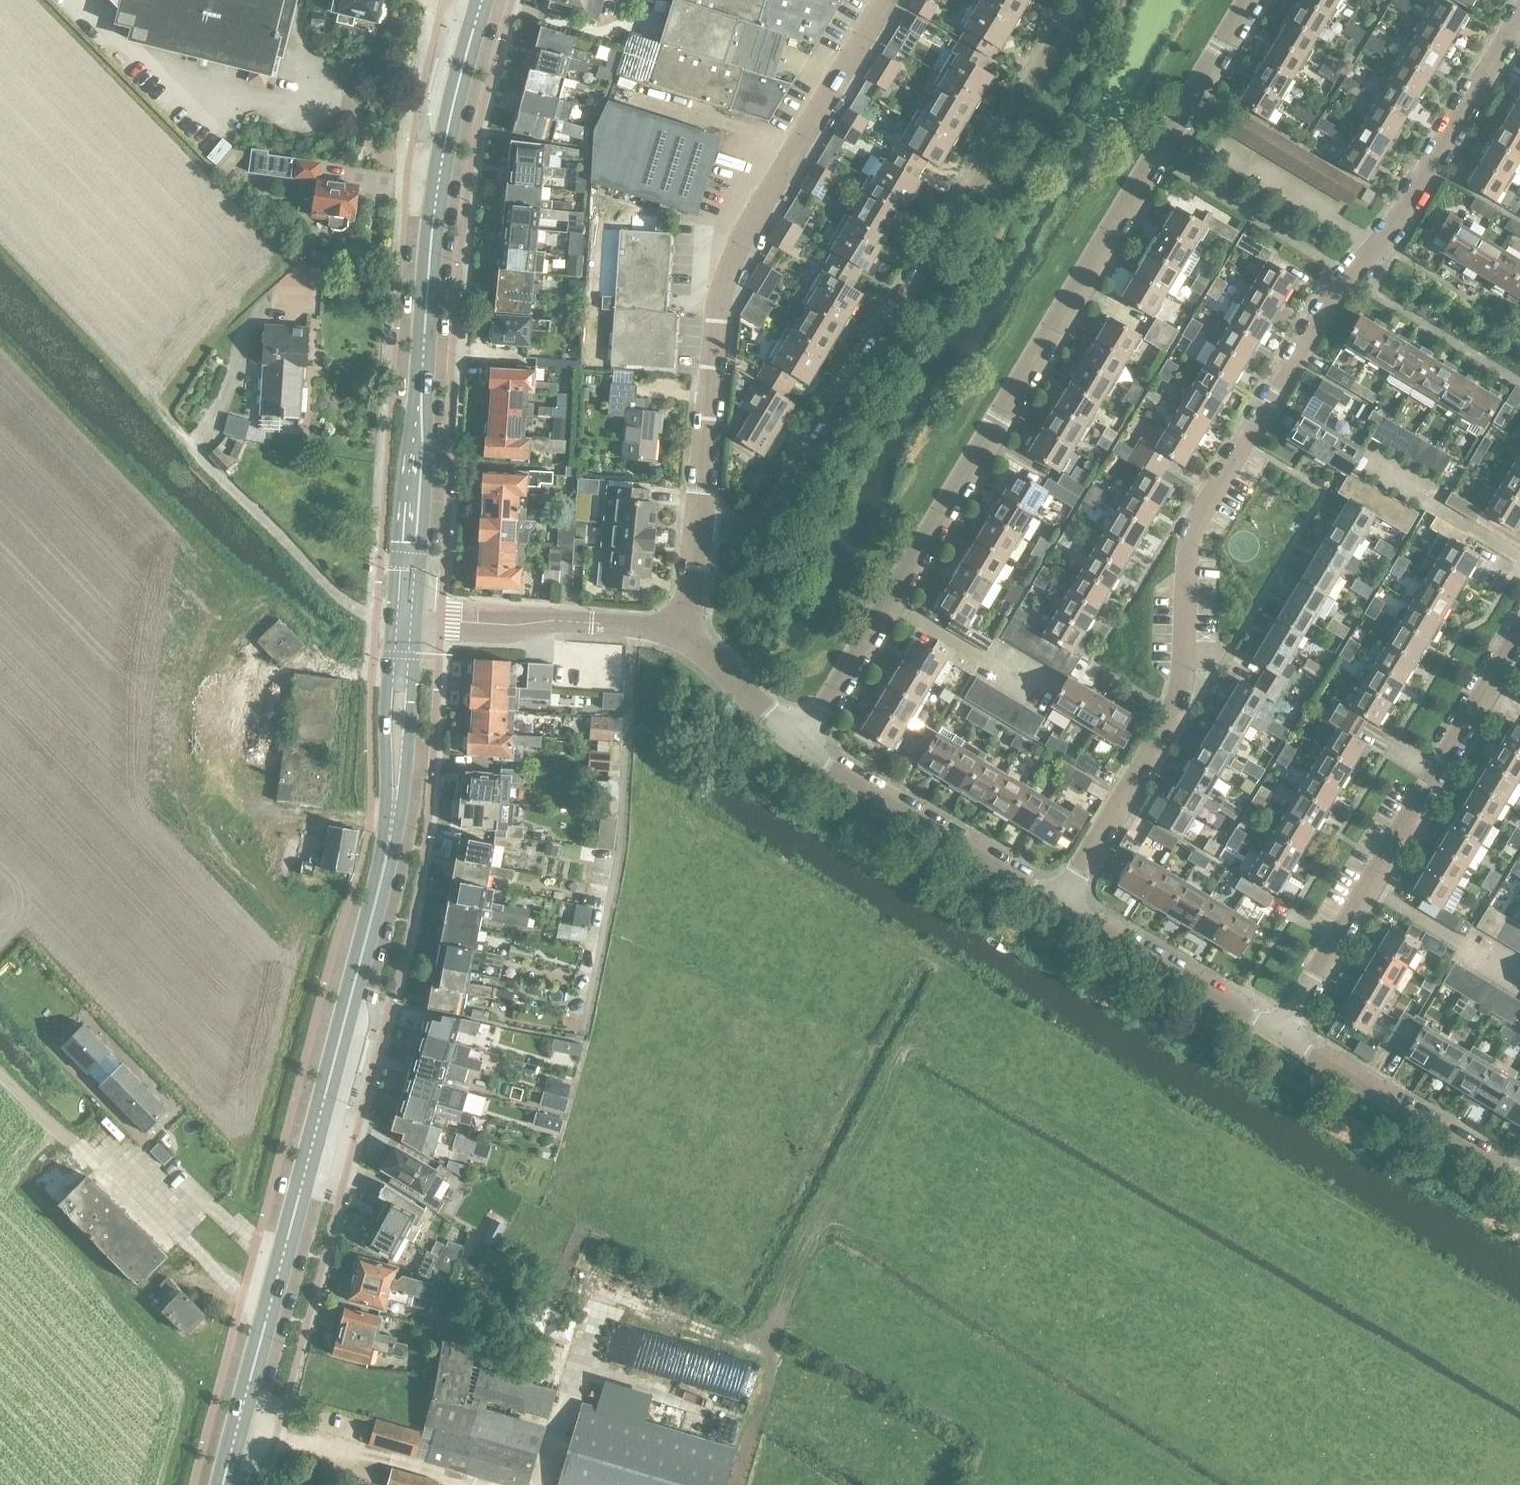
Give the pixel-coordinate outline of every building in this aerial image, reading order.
[(121,1),(115,24),(131,27),(128,39),(252,69),(249,80),(266,84),(268,74),(270,74),(275,55),(281,57),(295,0),(116,0),(121,1)] [(332,13),(338,14),(336,20),(354,24),(356,17),(377,22),(382,0),(335,0),(332,13)] [(548,8),(560,12),(563,3),(582,9),(581,13),(597,18),(602,0),(550,0),(548,8)] [(660,42),(629,32),(623,50),(621,50),(615,69),(617,69),(616,74),(617,74),(728,109),(769,122),(792,84),(759,73),(772,31),(815,44),(842,0),(673,0),(660,42)] [(929,20),(937,6),(928,2),(929,0),(912,0),(908,7),(929,20)] [(1014,26),(1028,3),(1024,0),(975,0),(974,2),(1014,26)] [(1316,37),(1323,26),(1326,28),(1332,18),(1302,0),(1300,0),(1288,20),(1316,37)] [(1332,18),(1338,9),(1334,7),(1338,0),(1302,0),(1332,18)] [(1389,3),(1398,9),(1403,0),(1391,0),(1389,3)] [(1408,0),(1403,0),(1398,9),(1407,14),(1413,3),(1408,0)] [(1444,0),(1437,0),(1432,9),(1428,7),(1422,17),(1454,36),(1467,14),(1444,0)] [(1476,0),(1455,0),(1470,9),(1476,0)] [(959,38),(991,56),(996,47),(1000,49),(1014,26),(974,2),(960,24),(964,26),(963,27),(965,28),(959,38)] [(900,24),(892,37),(889,41),(901,48),(911,31),(919,36),(927,22),(906,10),(898,23),(900,24)] [(1414,39),(1442,56),(1454,36),(1422,17),(1417,26),(1420,28),(1414,39)] [(1316,37),(1288,20),(1276,41),(1307,59),(1313,50),(1310,48),(1316,37)] [(1348,20),(1345,26),(1342,32),(1350,37),(1357,25),(1348,20)] [(1360,42),(1363,37),(1366,31),(1357,25),(1350,37),(1360,42)] [(537,41),(534,50),(589,64),(589,63),(592,64),(592,62),(594,54),(592,54),(592,53),(573,48),(576,36),(541,26),(539,31),(536,32),(534,38),(537,41)] [(1364,45),(1367,47),(1373,50),(1380,39),(1371,34),(1364,45)] [(1382,55),(1385,50),(1388,44),(1380,39),(1373,50),(1382,55)] [(1442,56),(1414,39),(1407,50),(1403,48),(1397,57),(1430,77),(1442,56)] [(901,48),(889,41),(882,54),(880,53),(873,65),(894,77),(901,65),(893,60),(901,48)] [(957,41),(957,42),(951,51),(955,53),(943,73),(982,96),(994,77),(983,70),(989,60),(957,41)] [(1264,62),(1292,78),(1298,67),(1301,69),(1307,59),(1276,41),(1264,62)] [(599,66),(613,70),(614,68),(615,69),(621,50),(612,47),(606,66),(599,64),(599,66)] [(529,60),(528,64),(530,67),(529,70),(564,79),(565,77),(568,68),(586,73),(589,64),(534,50),(532,58),(529,60)] [(1389,80),(1417,97),(1430,77),(1397,57),(1392,67),(1395,69),(1389,80)] [(1292,78),(1264,62),(1251,82),(1282,101),(1288,92),(1285,90),(1292,78)] [(1332,67),(1324,62),(1317,73),(1326,78),(1332,67)] [(860,89),(872,96),(878,85),(887,90),(894,77),(873,65),(865,78),(867,79),(860,89)] [(613,70),(599,66),(597,72),(596,75),(611,80),(613,70)] [(1335,83),(1338,78),(1341,72),(1332,67),(1326,78),(1335,83)] [(524,90),(559,99),(563,86),(588,92),(590,84),(565,77),(564,79),(529,70),(527,77),(527,78),(523,80),(522,85),(524,88),(524,90)] [(930,98),(968,121),(982,96),(943,73),(935,86),(937,87),(930,98)] [(1346,75),(1342,81),(1339,86),(1348,91),(1355,80),(1346,75)] [(1363,86),(1355,80),(1348,91),(1357,97),(1363,86)] [(1417,97),(1389,80),(1382,91),(1379,89),(1373,100),(1405,119),(1417,97)] [(1266,121),(1267,120),(1274,109),(1277,110),(1282,101),(1251,82),(1238,105),(1266,121)] [(872,96),(860,89),(849,108),(848,107),(841,118),(862,131),(869,119),(860,114),(872,96)] [(559,99),(524,90),(523,92),(520,93),(519,99),(521,102),(518,111),(553,119),(554,119),(554,118),(559,99)] [(912,119),(954,144),(968,121),(930,98),(922,111),(918,109),(912,119)] [(720,136),(608,100),(593,130),(590,182),(591,182),(590,193),(613,200),(616,190),(660,203),(656,216),(655,232),(665,232),(666,217),(669,206),(679,209),(679,208),(697,213),(720,136)] [(1364,122),(1392,139),(1405,119),(1373,100),(1368,108),(1371,110),(1364,122)] [(1519,131),(1519,104),(1516,102),(1505,121),(1519,131)] [(1301,120),(1308,108),(1299,103),(1292,114),(1301,120)] [(1310,125),(1316,114),(1308,108),(1301,120),(1310,125)] [(1236,137),(1248,116),(1237,110),(1225,130),(1236,137)] [(560,133),(586,140),(590,127),(554,118),(554,119),(553,119),(518,111),(513,132),(552,142),(555,129),(560,131),(560,133)] [(1248,116),(1236,137),(1245,143),(1258,122),(1248,116)] [(1321,117),(1315,128),(1323,133),(1330,122),(1321,117)] [(824,150),(835,157),(845,140),(853,145),(862,131),(841,118),(832,133),(834,134),(824,150)] [(898,139),(892,149),(922,167),(928,158),(940,166),(954,144),(912,119),(899,140),(898,139)] [(1519,160),(1519,131),(1505,121),(1492,143),(1519,160)] [(1258,122),(1245,143),(1256,149),(1269,128),(1258,122)] [(1332,138),(1339,127),(1330,122),(1323,133),(1332,138)] [(1392,139),(1364,122),(1357,133),(1353,130),(1347,140),(1380,160),(1392,139)] [(1269,128),(1256,149),(1267,155),(1279,135),(1269,128)] [(1279,135),(1267,155),(1277,161),(1289,141),(1279,135)] [(215,160),(231,143),(224,137),(208,153),(215,160)] [(546,166),(549,166),(550,155),(588,159),(588,150),(551,144),(510,140),(508,160),(509,160),(509,162),(546,166)] [(1367,181),(1369,179),(1380,160),(1347,140),(1334,161),(1367,181)] [(1299,147),(1289,141),(1277,161),(1287,167),(1299,147)] [(1511,182),(1516,172),(1513,171),(1519,160),(1492,143),(1480,164),(1511,182)] [(1310,153),(1299,147),(1287,167),(1297,174),(1310,153)] [(265,173),(268,154),(267,154),(268,150),(253,148),(250,170),(265,173)] [(869,177),(909,201),(922,181),(916,178),(922,167),(892,149),(886,159),(884,158),(884,159),(881,157),(869,177)] [(808,173),(829,186),(836,174),(828,169),(835,157),(824,150),(817,163),(815,162),(808,173)] [(1307,180),(1320,159),(1310,153),(1297,174),(1307,180)] [(319,176),(321,162),(268,154),(265,173),(303,178),(309,178),(309,174),(319,176)] [(1318,186),(1331,166),(1320,159),(1307,180),(1318,186)] [(564,177),(564,175),(565,168),(549,166),(546,166),(509,162),(508,171),(504,173),(504,179),(507,182),(506,184),(543,188),(543,181),(547,181),(547,176),(564,177)] [(1467,185),(1495,202),(1502,189),(1505,191),(1511,182),(1480,164),(1467,185)] [(1331,166),(1318,186),(1328,192),(1341,172),(1331,166)] [(577,167),(577,168),(576,191),(587,191),(588,168),(577,167)] [(1341,172),(1328,192),(1339,199),(1351,178),(1341,172)] [(829,186),(808,173),(800,187),(801,188),(795,198),(806,205),(813,194),(821,199),(829,186)] [(857,203),(895,225),(909,201),(869,177),(861,189),(864,191),(857,203)] [(359,186),(319,180),(319,179),(309,178),(303,178),(300,196),(315,198),(313,216),(329,218),(328,225),(330,225),(333,229),(341,230),(347,227),(348,220),(354,221),(359,186)] [(1349,205),(1362,184),(1351,178),(1339,199),(1349,205)] [(543,188),(506,184),(506,185),(503,188),(502,193),(505,196),(504,205),(571,212),(571,211),(572,202),(542,199),(543,188)] [(1492,221),(1498,210),(1475,196),(1469,207),(1492,221)] [(784,217),(782,216),(775,228),(796,240),(814,210),(806,205),(795,198),(784,217)] [(840,225),(880,249),(895,225),(857,203),(849,216),(847,214),(840,225)] [(584,212),(571,211),(571,212),(504,205),(504,213),(500,216),(500,221),(503,225),(503,226),(539,229),(540,218),(567,221),(568,220),(584,219),(584,212)] [(1232,242),(1240,230),(1209,211),(1202,223),(1175,207),(1161,230),(1192,249),(1206,226),(1232,242)] [(1435,236),(1448,243),(1442,253),(1464,266),(1481,237),(1460,225),(1462,221),(1449,213),(1435,236)] [(1513,233),(1519,223),(1510,217),(1504,228),(1513,233)] [(820,255),(826,259),(856,277),(861,268),(867,271),(880,249),(840,225),(826,246),(820,255)] [(537,250),(538,240),(539,229),(503,226),(502,228),(499,231),(498,236),(501,238),(501,247),(537,250)] [(773,245),(762,262),(774,269),(784,251),(788,254),(796,240),(775,228),(767,242),(773,245)] [(615,296),(602,296),(602,308),(614,309),(611,364),(673,368),(677,313),(667,312),(672,233),(665,232),(655,232),(619,229),(615,296)] [(1148,253),(1179,271),(1192,249),(1161,230),(1148,253)] [(569,254),(583,256),(585,233),(567,231),(571,240),(569,254)] [(1243,233),(1235,245),(1266,263),(1254,283),(1283,301),(1291,287),(1294,289),(1298,282),(1295,281),(1296,279),(1267,262),(1274,252),(1243,233)] [(1481,237),(1464,266),(1485,278),(1503,250),(1481,237)] [(543,251),(537,250),(501,247),(500,255),(500,256),(496,259),(495,264),(498,267),(498,269),(535,272),(543,273),(545,251),(543,251)] [(1485,278),(1507,291),(1519,269),(1519,260),(1503,250),(1485,278)] [(1135,274),(1166,293),(1179,271),(1148,253),(1135,274)] [(583,256),(569,254),(567,275),(581,277),(583,256)] [(809,290),(850,314),(863,293),(850,286),(856,277),(826,259),(821,269),(822,269),(809,290)] [(746,286),(748,287),(754,290),(767,297),(782,273),(774,269),(762,262),(761,261),(746,286)] [(535,272),(498,269),(498,271),(495,273),(495,278),(497,281),(496,290),(533,293),(533,294),(541,295),(541,286),(533,285),(535,272)] [(1507,291),(1519,299),(1519,269),(1507,291)] [(1194,280),(1205,287),(1211,277),(1200,271),(1194,280)] [(1166,293),(1135,274),(1121,297),(1152,315),(1166,293)] [(1211,286),(1222,292),(1228,282),(1217,276),(1211,286)] [(568,296),(585,297),(586,281),(570,280),(568,296)] [(1205,287),(1194,280),(1189,289),(1200,295),(1205,287)] [(1241,304),(1270,321),(1278,308),(1282,309),(1285,303),(1283,301),(1254,283),(1241,304)] [(1222,292),(1211,286),(1206,293),(1217,300),(1222,292)] [(533,293),(496,290),(496,292),(493,294),(492,300),(495,303),(494,312),(530,315),(533,294),(533,293)] [(747,302),(768,315),(775,302),(767,297),(754,290),(747,302)] [(799,316),(836,339),(850,314),(809,290),(802,302),(806,304),(799,316)] [(768,315),(747,302),(739,315),(760,327),(768,315)] [(1229,324),(1258,341),(1266,329),(1269,330),(1273,323),(1270,322),(1270,321),(1241,304),(1229,324)] [(551,320),(550,320),(531,318),(497,315),(497,322),(493,322),(492,326),(490,328),(489,337),(492,341),(492,344),(495,344),(495,346),(503,346),(503,343),(529,345),(530,330),(550,331),(551,320)] [(782,337),(822,361),(836,339),(799,316),(791,329),(788,327),(782,337)] [(1368,359),(1385,330),(1361,316),(1344,344),(1368,359)] [(1095,341),(1126,360),(1140,336),(1109,317),(1095,341)] [(1149,328),(1172,342),(1179,331),(1156,317),(1149,328)] [(1186,326),(1197,333),(1203,324),(1192,317),(1186,326)] [(1217,344),(1246,362),(1254,349),(1257,350),(1261,344),(1258,342),(1258,341),(1229,324),(1217,344)] [(280,412),(280,416),(284,417),(284,412),(299,413),(302,367),(305,367),(307,328),(265,325),(259,410),(280,412)] [(1197,333),(1186,326),(1181,335),(1192,342),(1197,333)] [(1172,342),(1149,328),(1143,338),(1166,352),(1172,342)] [(1368,359),(1390,372),(1407,343),(1385,330),(1368,359)] [(761,368),(793,387),(798,378),(808,384),(822,361),(782,337),(769,359),(767,358),(761,368)] [(1082,363),(1113,381),(1126,360),(1095,341),(1082,363)] [(1419,351),(1407,343),(1390,372),(1385,379),(1409,394),(1431,358),(1433,355),(1421,347),(1419,351)] [(1204,365),(1233,383),(1241,370),(1244,371),(1248,364),(1245,363),(1246,362),(1217,344),(1204,365)] [(575,370),(576,361),(536,357),(536,366),(575,370)] [(1162,368),(1173,374),(1178,365),(1168,358),(1162,368)] [(1436,400),(1454,371),(1431,358),(1409,394),(1432,407),(1436,400)] [(1068,386),(1099,404),(1113,381),(1082,363),(1068,386)] [(1325,374),(1350,389),(1354,381),(1356,378),(1332,363),(1325,374)] [(490,367),(488,388),(527,391),(534,392),(536,367),(517,365),(516,369),(490,367)] [(1192,386),(1221,403),(1229,390),(1232,392),(1236,385),(1233,383),(1204,365),(1192,386)] [(793,387),(761,368),(739,405),(751,412),(736,438),(764,456),(797,403),(787,397),(793,387)] [(1173,374),(1162,368),(1157,376),(1168,383),(1173,374)] [(637,385),(633,385),(634,372),(615,370),(614,383),(611,383),(608,414),(626,416),(622,455),(654,458),(658,414),(646,413),(647,398),(636,397),(637,385)] [(1460,414),(1477,386),(1479,383),(1467,376),(1466,379),(1454,371),(1436,400),(1460,414)] [(1308,452),(1323,425),(1337,401),(1338,402),(1341,398),(1339,396),(1343,391),(1323,379),(1313,394),(1324,401),(1313,419),(1302,412),(1286,439),(1287,439),(1284,444),(1296,451),(1299,447),(1308,452)] [(1128,391),(1139,397),(1145,388),(1134,381),(1128,391)] [(1354,381),(1350,389),(1373,403),(1378,395),(1354,381)] [(1055,407),(1086,426),(1099,404),(1068,386),(1055,407)] [(1192,386),(1179,406),(1209,424),(1217,411),(1220,412),(1224,406),(1221,403),(1192,386)] [(1491,393),(1477,386),(1460,414),(1483,428),(1502,396),(1492,390),(1491,393)] [(490,413),(532,415),(533,402),(527,402),(527,391),(488,388),(487,401),(490,404),(490,413)] [(1161,394),(1149,388),(1144,397),(1155,403),(1161,394)] [(1139,397),(1128,391),(1123,399),(1135,405),(1139,397)] [(1346,406),(1352,396),(1343,391),(1339,396),(1341,398),(1338,402),(1346,406)] [(1504,402),(1493,421),(1501,426),(1512,406),(1504,402)] [(537,415),(550,416),(551,407),(538,406),(537,415)] [(1167,427),(1196,444),(1204,431),(1207,433),(1211,426),(1209,424),(1179,406),(1167,427)] [(1041,430),(1072,449),(1086,426),(1055,407),(1041,430)] [(1377,426),(1383,415),(1373,409),(1366,420),(1377,426)] [(532,415),(490,413),(489,421),(487,423),(485,434),(524,437),(524,436),(525,425),(531,426),(532,415)] [(222,433),(235,437),(245,439),(250,420),(228,414),(222,433)] [(1389,447),(1402,426),(1383,415),(1377,426),(1371,436),(1389,447)] [(1323,425),(1308,452),(1327,464),(1343,437),(1323,425)] [(1101,435),(1112,442),(1118,432),(1107,426),(1101,435)] [(1402,426),(1389,447),(1405,457),(1418,436),(1402,426)] [(1133,449),(1166,469),(1173,458),(1184,465),(1192,452),(1195,454),(1199,447),(1196,445),(1196,444),(1167,427),(1155,446),(1140,437),(1133,449)] [(1025,449),(1029,451),(1028,452),(1059,471),(1072,449),(1041,430),(1037,438),(1033,436),(1025,449)] [(566,440),(568,441),(568,431),(554,431),(554,439),(566,440)] [(524,437),(485,434),(485,440),(481,442),(481,448),(483,451),(484,451),(483,455),(512,458),(512,461),(530,462),(530,459),(529,459),(530,451),(565,453),(566,440),(554,439),(531,437),(524,436),(524,437)] [(1112,442),(1101,435),(1096,443),(1107,450),(1112,442)] [(1478,447),(1485,452),(1492,440),(1484,435),(1478,447)] [(1422,467),(1435,446),(1418,436),(1405,457),(1422,467)] [(1343,437),(1327,464),(1347,475),(1350,471),(1363,449),(1343,437)] [(218,446),(208,455),(223,472),(224,471),(233,463),(229,458),(218,446)] [(1435,446),(1422,467),(1439,477),(1452,456),(1435,446)] [(1485,452),(1478,447),(1470,460),(1478,465),(1485,452)] [(1129,490),(1159,507),(1166,494),(1170,496),(1174,489),(1171,486),(1172,485),(1160,479),(1166,469),(1133,449),(1126,460),(1142,469),(1129,490)] [(1519,473),(1519,452),(1511,468),(1519,473)] [(566,464),(565,474),(579,476),(579,465),(566,464)] [(1519,503),(1519,473),(1511,468),(1498,489),(1519,503)] [(481,493),(527,496),(527,485),(540,486),(540,482),(552,483),(553,472),(510,469),(509,475),(482,474),(482,476),(479,479),(479,486),(481,489),(481,493)] [(1347,498),(1360,477),(1350,471),(1347,475),(1337,492),(1347,498)] [(1002,496),(1033,514),(1047,491),(1016,472),(1002,496)] [(1056,484),(1079,497),(1086,485),(1063,472),(1056,484)] [(1347,498),(1349,499),(1357,504),(1370,483),(1360,477),(1347,498)] [(1087,492),(1098,499),(1104,490),(1093,483),(1087,492)] [(1357,504),(1366,510),(1379,489),(1370,483),(1357,504)] [(1079,497),(1056,484),(1050,494),(1073,508),(1079,497)] [(644,494),(632,493),(632,487),(606,485),(603,522),(655,527),(657,503),(643,502),(644,494)] [(1379,489),(1366,510),(1375,515),(1377,516),(1389,495),(1379,489)] [(1498,489),(1484,512),(1513,530),(1514,528),(1517,530),(1519,525),(1519,523),(1518,522),(1519,518),(1519,503),(1498,489)] [(1117,510),(1146,528),(1159,507),(1129,490),(1117,510)] [(1445,503),(1475,521),(1481,511),(1479,508),(1451,491),(1445,503)] [(1098,499),(1087,492),(1082,500),(1093,507),(1098,499)] [(482,517),(535,520),(541,521),(543,509),(526,508),(527,496),(481,493),(480,507),(483,509),(482,517)] [(1387,522),(1400,501),(1389,495),(1377,516),(1387,522)] [(989,517),(988,519),(1020,537),(1033,514),(1002,496),(998,503),(994,501),(986,515),(989,517)] [(1357,504),(1349,499),(1336,520),(1362,535),(1375,515),(1366,510),(1357,504)] [(1400,501),(1387,522),(1397,528),(1409,507),(1400,501)] [(560,507),(559,522),(576,522),(576,508),(560,507)] [(1409,507),(1397,528),(1406,533),(1419,512),(1409,507)] [(1146,528),(1117,510),(1105,531),(1134,548),(1146,528)] [(1467,534),(1436,515),(1429,528),(1449,540),(1437,560),(1466,577),(1474,564),(1477,565),(1481,559),(1478,557),(1479,556),(1461,545),(1467,534)] [(535,520),(482,517),(480,517),(479,527),(476,529),(476,537),(478,539),(478,541),(481,541),(516,543),(524,544),(526,544),(529,541),(529,531),(531,531),(533,529),(535,527),(535,525),(535,520)] [(975,540),(1006,559),(1020,537),(988,519),(975,540)] [(1362,535),(1336,520),(1324,540),(1351,555),(1362,535)] [(559,522),(557,544),(557,546),(561,546),(561,551),(573,552),(574,538),(576,522),(559,522)] [(655,527),(603,522),(600,547),(611,549),(652,553),(655,527)] [(1062,533),(1073,540),(1079,530),(1068,524),(1062,533)] [(1134,548),(1105,531),(1093,551),(1122,568),(1134,548)] [(1073,540),(1062,533),(1057,541),(1068,548),(1073,540)] [(1035,546),(1045,552),(1052,543),(1041,536),(1035,546)] [(583,565),(585,546),(585,539),(574,538),(573,552),(572,565),(583,565)] [(1374,549),(1383,555),(1386,549),(1384,548),(1388,542),(1380,538),(1374,549)] [(966,547),(958,561),(993,582),(1006,559),(975,540),(970,550),(966,547)] [(1312,559),(1339,575),(1351,555),(1324,540),(1312,559)] [(478,551),(477,565),(523,568),(524,544),(516,543),(481,541),(480,551),(478,551)] [(1383,555),(1391,559),(1398,548),(1388,542),(1384,548),(1386,549),(1383,555)] [(560,570),(561,553),(561,551),(561,546),(557,546),(557,544),(551,544),(549,569),(560,570)] [(1045,552),(1035,546),(1030,554),(1041,560),(1045,552)] [(639,589),(640,576),(650,577),(652,553),(611,549),(610,563),(599,562),(596,585),(639,589)] [(1081,571),(1110,588),(1122,568),(1093,551),(1081,571)] [(1394,563),(1405,569),(1410,560),(1399,554),(1394,563)] [(1301,579),(1327,595),(1339,575),(1312,559),(1301,579)] [(1424,581),(1453,598),(1462,584),(1465,586),(1469,580),(1465,578),(1466,577),(1437,560),(1424,581)] [(949,577),(945,583),(980,604),(993,582),(958,561),(949,575),(953,578),(952,579),(949,577)] [(1405,569),(1394,563),(1389,571),(1400,578),(1405,569)] [(520,588),(521,568),(477,565),(477,569),(474,572),(473,579),(476,581),(476,585),(502,587),(502,593),(521,594),(522,588),(520,588)] [(1038,574),(1049,580),(1054,572),(1043,565),(1038,574)] [(542,582),(559,584),(560,570),(549,569),(543,568),(542,582)] [(1068,592),(1098,609),(1110,588),(1081,571),(1068,592)] [(1049,580),(1038,574),(1033,583),(1043,589),(1049,580)] [(1350,588),(1359,594),(1362,589),(1361,588),(1364,582),(1356,578),(1350,588)] [(1289,599),(1315,615),(1327,595),(1301,579),(1289,599)] [(1014,605),(1025,587),(1014,581),(1003,598),(1014,605)] [(1412,602),(1441,619),(1448,607),(1451,608),(1456,601),(1453,599),(1453,598),(1424,581),(1412,602)] [(1367,599),(1370,594),(1374,588),(1364,582),(1361,588),(1362,589),(1359,594),(1367,599)] [(952,617),(946,627),(946,628),(986,652),(993,640),(967,624),(980,604),(945,583),(942,589),(945,591),(935,607),(952,617)] [(1098,609),(1068,592),(1056,612),(1085,630),(1098,609)] [(1369,604),(1380,611),(1385,602),(1374,595),(1369,604)] [(1276,619),(1303,635),(1315,615),(1289,599),(1276,619)] [(1441,619),(1412,602),(1410,601),(1407,606),(1400,608),(1393,618),(1399,622),(1428,639),(1436,626),(1439,628),(1443,621),(1440,619),(1441,619)] [(1380,611),(1369,604),(1364,613),(1375,620),(1380,611)] [(1013,615),(1023,621),(1024,622),(1029,613),(1018,606),(1013,615)] [(1084,641),(1080,638),(1085,630),(1056,612),(1048,626),(1043,633),(1052,638),(1062,644),(1071,650),(1073,651),(1077,653),(1084,641)] [(1023,621),(1013,615),(1000,637),(1010,643),(1023,621)] [(257,638),(274,657),(283,650),(289,657),(306,643),(281,616),(257,638)] [(1326,628),(1335,634),(1338,628),(1337,627),(1340,622),(1332,617),(1326,628)] [(1303,635),(1276,619),(1265,639),(1291,654),(1303,635)] [(1033,627),(1024,622),(1023,621),(1010,643),(1020,649),(1033,627)] [(1338,628),(1335,634),(1343,639),(1350,628),(1340,622),(1337,627),(1338,628)] [(1387,643),(1416,660),(1424,647),(1427,649),(1431,642),(1428,641),(1428,639),(1399,622),(1387,643)] [(1033,627),(1020,649),(1029,654),(1042,633),(1033,627)] [(1042,633),(1029,654),(1039,660),(1052,638),(1043,633),(1042,633)] [(1344,647),(1355,653),(1360,644),(1349,637),(1344,647)] [(1052,638),(1039,660),(1049,666),(1062,644),(1052,638)] [(902,662),(933,681),(946,659),(972,675),(979,663),(948,644),(942,655),(916,639),(902,662)] [(1259,677),(1282,691),(1289,679),(1280,673),(1291,654),(1265,639),(1253,659),(1265,667),(1259,677)] [(1374,665),(1406,683),(1407,682),(1404,681),(1411,668),(1414,670),(1418,663),(1415,661),(1416,660),(1387,643),(1374,665)] [(1062,644),(1049,666),(1058,672),(1071,650),(1062,644)] [(1355,653),(1344,647),(1339,655),(1350,662),(1355,653)] [(1071,650),(1058,672),(1067,677),(1068,676),(1080,655),(1077,653),(1073,651),(1071,650)] [(1302,668),(1311,674),(1314,668),(1313,667),(1316,662),(1308,657),(1302,668)] [(475,661),(472,663),(471,672),(474,675),(474,684),(474,685),(515,687),(516,676),(509,676),(510,661),(475,659),(475,661)] [(258,661),(247,761),(273,764),(284,664),(258,661)] [(528,662),(526,688),(544,689),(544,688),(551,689),(553,663),(528,662)] [(889,684),(920,703),(933,681),(902,662),(889,684)] [(1319,678),(1326,668),(1316,662),(1313,667),(1314,668),(1311,674),(1319,678)] [(1406,683),(1374,665),(1362,685),(1391,702),(1399,689),(1402,691),(1406,683)] [(975,704),(987,682),(977,676),(964,697),(975,704)] [(1068,676),(1067,677),(1051,705),(1072,718),(1089,688),(1068,676)] [(1271,719),(1272,719),(1273,719),(1267,711),(1259,706),(1265,696),(1275,702),(1282,691),(1259,677),(1253,687),(1240,679),(1227,700),(1268,724),(1271,719)] [(1353,680),(1341,700),(1334,696),(1327,708),(1362,729),(1368,718),(1378,724),(1385,712),(1388,714),(1393,705),(1390,703),(1391,702),(1362,685),(1353,680)] [(983,709),(996,687),(987,682),(975,704),(983,709)] [(469,707),(469,708),(472,709),(472,708),(514,711),(518,711),(519,698),(515,697),(515,687),(474,685),(474,684),(470,684),(470,693),(466,696),(466,704),(469,707)] [(920,703),(889,684),(875,707),(906,726),(920,703)] [(939,697),(950,703),(955,694),(944,687),(939,697)] [(996,687),(983,709),(993,714),(1005,693),(996,687)] [(1089,688),(1072,718),(1093,731),(1110,701),(1089,688)] [(604,708),(623,709),(624,693),(605,692),(604,708)] [(1005,693),(993,714),(1002,720),(1015,699),(1005,693)] [(1015,699),(1002,720),(1012,726),(1025,705),(1015,699)] [(1265,731),(1265,730),(1274,735),(1277,730),(1276,728),(1279,723),(1272,719),(1271,719),(1268,724),(1227,700),(1216,720),(1242,736),(1248,725),(1256,730),(1265,731)] [(1110,701),(1093,731),(1115,744),(1132,714),(1110,701)] [(1025,705),(1012,726),(1021,732),(1034,710),(1025,705)] [(906,726),(875,707),(861,730),(892,748),(906,726)] [(973,723),(980,711),(972,707),(965,718),(973,723)] [(514,734),(514,726),(514,711),(472,708),(472,709),(472,716),(468,719),(467,731),(506,734),(514,734)] [(1325,727),(1333,732),(1323,749),(1352,766),(1359,754),(1362,756),(1368,747),(1356,739),(1362,729),(1327,708),(1320,719),(1327,723),(1325,727)] [(1031,738),(1044,716),(1034,710),(1021,732),(1031,738)] [(980,711),(973,723),(983,728),(989,717),(980,711)] [(614,741),(615,718),(591,717),(590,739),(614,741)] [(1204,740),(1230,756),(1242,736),(1216,720),(1204,740)] [(1519,754),(1519,726),(1513,722),(1505,736),(1502,734),(1498,740),(1501,742),(1501,743),(1519,754)] [(1282,740),(1288,729),(1279,723),(1276,728),(1277,730),(1274,735),(1282,740)] [(941,778),(964,738),(942,725),(938,732),(938,731),(932,742),(919,763),(918,764),(941,778)] [(921,735),(932,742),(938,731),(927,725),(921,735)] [(539,744),(540,737),(540,735),(514,734),(506,734),(467,731),(466,749),(467,749),(467,754),(494,755),(494,759),(513,761),(513,756),(512,756),(512,743),(539,744)] [(1019,749),(1025,739),(1016,733),(1010,744),(1019,749)] [(1053,750),(1059,739),(1051,734),(1044,745),(1053,750)] [(932,742),(921,735),(908,756),(919,763),(932,742)] [(964,738),(941,778),(963,791),(982,759),(983,759),(987,752),(964,738)] [(1025,739),(1019,749),(1027,755),(1034,744),(1025,739)] [(1059,739),(1053,750),(1061,756),(1068,745),(1059,739)] [(1192,760),(1218,775),(1230,756),(1204,740),(1192,760)] [(283,741),(281,798),(320,799),(322,742),(283,741)] [(1280,751),(1291,758),(1296,749),(1285,743),(1280,751)] [(1501,743),(1488,764),(1517,781),(1519,776),(1519,754),(1501,743)] [(1311,770),(1339,787),(1347,774),(1351,776),(1354,770),(1351,768),(1352,766),(1323,749),(1311,770)] [(588,769),(609,771),(610,751),(589,750),(588,769)] [(1291,758),(1280,751),(1275,761),(1286,767),(1291,758)] [(1073,763),(1095,776),(1102,765),(1080,752),(1073,763)] [(1252,768),(1255,763),(1247,758),(1241,769),(1251,775),(1254,770),(1252,768)] [(983,759),(963,791),(986,805),(1005,773),(983,759)] [(1063,776),(1069,764),(1061,760),(1054,771),(1063,776)] [(1218,775),(1192,760),(1180,780),(1221,804),(1224,799),(1225,798),(1220,791),(1212,786),(1218,775)] [(1258,779),(1265,769),(1255,763),(1252,768),(1254,770),(1251,775),(1258,779)] [(1069,764),(1063,776),(1086,790),(1093,779),(1069,764)] [(1480,772),(1483,773),(1476,784),(1505,801),(1517,781),(1488,764),(1488,765),(1486,764),(1482,764),(1480,769),(1480,772)] [(500,767),(500,773),(465,771),(465,779),(464,779),(462,799),(497,802),(509,803),(510,782),(523,783),(524,770),(500,767)] [(1298,790),(1327,808),(1335,795),(1338,797),(1342,790),(1339,788),(1339,787),(1311,770),(1298,790)] [(1005,773),(986,805),(1007,818),(1027,786),(1005,773)] [(621,778),(614,779),(596,778),(595,793),(596,793),(596,800),(607,801),(608,794),(609,794),(609,797),(619,798),(621,778)] [(1217,810),(1218,810),(1226,815),(1229,809),(1228,808),(1231,803),(1224,799),(1221,804),(1180,780),(1168,801),(1194,816),(1200,805),(1209,810),(1217,810)] [(1463,806),(1492,823),(1505,801),(1476,784),(1468,799),(1464,797),(1461,803),(1464,805),(1463,806)] [(1255,793),(1266,800),(1271,791),(1260,785),(1255,793)] [(1027,786),(1007,818),(1030,831),(1049,799),(1027,786)] [(1286,812),(1314,829),(1322,816),(1325,818),(1330,811),(1326,809),(1327,808),(1298,790),(1286,812)] [(1266,800),(1255,793),(1250,802),(1261,809),(1266,800)] [(496,821),(497,802),(462,799),(461,818),(461,827),(497,830),(498,821),(496,821)] [(1049,799),(1030,831),(1054,846),(1060,834),(1072,842),(1090,812),(1075,803),(1070,812),(1049,799)] [(1182,836),(1182,835),(1194,816),(1168,801),(1156,820),(1182,836)] [(1234,819),(1241,808),(1231,803),(1228,808),(1229,809),(1226,815),(1234,819)] [(1451,826),(1480,843),(1492,823),(1463,806),(1455,820),(1452,818),(1448,824),(1451,826)] [(1273,833),(1302,850),(1310,836),(1312,838),(1316,831),(1314,830),(1314,829),(1286,812),(1273,833)] [(596,847),(613,849),(617,818),(601,816),(596,847)] [(353,870),(357,825),(326,823),(322,867),(353,870)] [(506,837),(521,838),(523,839),(524,825),(507,824),(506,836),(506,837)] [(1171,849),(1178,839),(1153,824),(1147,835),(1171,849)] [(1230,836),(1241,842),(1246,833),(1235,826),(1230,836)] [(1438,848),(1467,865),(1480,843),(1451,826),(1443,840),(1440,839),(1436,845),(1439,846),(1438,848)] [(1519,840),(1519,828),(1516,826),(1511,834),(1519,840)] [(1260,854),(1289,871),(1297,857),(1300,859),(1304,852),(1301,850),(1302,850),(1273,833),(1260,854)] [(1511,834),(1506,843),(1517,850),(1519,845),(1519,840),(1511,834)] [(456,856),(455,859),(492,865),(496,844),(519,849),(521,838),(506,837),(506,836),(495,835),(494,843),(459,836),(457,847),(454,848),(453,854),(456,856)] [(1241,842),(1230,836),(1225,844),(1236,851),(1241,842)] [(1213,855),(1220,844),(1209,837),(1203,848),(1213,855)] [(1195,863),(1201,852),(1193,847),(1187,859),(1195,863)] [(1426,868),(1455,886),(1467,865),(1438,848),(1430,861),(1427,859),(1423,866),(1426,868)] [(1142,898),(1161,867),(1137,852),(1118,884),(1142,898)] [(1201,852),(1195,863),(1204,869),(1211,858),(1201,852)] [(1260,854),(1248,875),(1276,892),(1285,878),(1288,880),(1292,873),(1289,871),(1260,854)] [(451,880),(488,886),(490,875),(513,879),(515,869),(492,865),(455,859),(454,868),(453,868),(450,869),(449,874),(450,876),(452,877),(451,880)] [(1511,868),(1510,870),(1519,876),(1519,874),(1519,862),(1516,859),(1511,868)] [(1161,867),(1142,898),(1165,912),(1184,881),(1161,867)] [(1455,886),(1426,868),(1418,881),(1415,880),(1410,888),(1440,906),(1433,917),(1465,936),(1472,924),(1442,907),(1455,886)] [(1486,876),(1497,883),(1502,874),(1491,868),(1486,876)] [(1242,892),(1249,881),(1241,876),(1234,887),(1242,892)] [(1497,883),(1486,876),(1481,886),(1492,892),(1497,883)] [(448,901),(530,916),(532,908),(503,903),(503,905),(492,902),(495,889),(487,887),(488,886),(451,880),(451,882),(450,882),(448,883),(446,889),(448,891),(449,891),(448,901)] [(1184,881),(1165,912),(1189,927),(1208,895),(1184,881)] [(1249,881),(1242,892),(1267,907),(1274,896),(1249,881)] [(1489,905),(1499,911),(1500,912),(1506,901),(1495,894),(1489,905)] [(1208,895),(1189,927),(1213,941),(1232,909),(1208,895)] [(444,922),(479,929),(482,918),(528,927),(530,916),(448,901),(446,910),(445,910),(442,911),(441,917),(443,919),(444,919),(444,922)] [(1486,933),(1499,911),(1489,905),(1476,926),(1486,933)] [(1232,909),(1213,941),(1238,956),(1257,924),(1232,909)] [(1499,911),(1486,933),(1496,938),(1508,917),(1500,912),(1499,911)] [(1508,917),(1496,938),(1506,944),(1518,923),(1508,917)] [(487,942),(477,940),(479,929),(444,922),(443,924),(439,926),(438,932),(441,935),(440,943),(486,951),(487,942)] [(1518,923),(1506,944),(1515,950),(1519,942),(1519,924),(1518,923)] [(1456,949),(1413,924),(1407,934),(1391,925),(1378,947),(1407,964),(1414,951),(1428,948),(1449,961),(1456,949)] [(436,964),(472,971),(474,960),(501,965),(503,954),(486,951),(440,943),(438,952),(433,954),(433,959),(436,962),(436,964)] [(508,956),(532,961),(534,950),(510,945),(508,956)] [(1378,947),(1365,970),(1393,987),(1407,964),(1378,947)] [(1452,988),(1465,967),(1455,961),(1442,982),(1452,988)] [(520,994),(515,994),(515,991),(469,982),(472,971),(436,964),(435,967),(431,969),(430,974),(433,977),(431,985),(467,993),(513,1001),(518,1002),(520,994)] [(1462,994),(1475,973),(1465,967),(1452,988),(1462,994)] [(1352,992),(1380,1009),(1393,987),(1365,970),(1352,992)] [(1472,1000),(1484,979),(1475,973),(1462,994),(1472,1000)] [(1431,992),(1437,983),(1426,976),(1420,986),(1431,992)] [(1482,1006),(1495,985),(1484,979),(1472,1000),(1482,1006)] [(467,993),(431,985),(431,988),(427,990),(426,995),(429,998),(427,1008),(463,1015),(467,993)] [(1495,985),(1482,1006),(1492,1012),(1504,990),(1495,985)] [(1504,990),(1492,1012),(1501,1018),(1514,996),(1504,990)] [(1380,1009),(1352,992),(1337,1016),(1366,1033),(1380,1009)] [(1501,1018),(1511,1024),(1519,1008),(1519,1000),(1514,996),(1501,1018)] [(1461,1014),(1467,1003),(1458,998),(1452,1009),(1461,1014)] [(1467,1003),(1461,1014),(1470,1020),(1476,1008),(1467,1003)] [(471,1016),(488,1019),(489,1011),(473,1008),(471,1016)] [(1409,1025),(1413,1016),(1404,1011),(1400,1019),(1409,1025)] [(476,1034),(479,1021),(462,1018),(462,1017),(439,1014),(437,1020),(425,1016),(424,1020),(420,1022),(419,1026),(421,1029),(421,1031),(455,1041),(459,1030),(476,1034)] [(1428,1070),(1446,1039),(1423,1025),(1426,1020),(1415,1014),(1413,1016),(1409,1025),(1395,1047),(1406,1053),(1405,1056),(1428,1070)] [(1395,1047),(1409,1025),(1400,1019),(1386,1041),(1395,1047)] [(84,1024),(61,1046),(87,1073),(89,1072),(101,1084),(100,1085),(145,1132),(168,1109),(123,1063),(121,1064),(109,1052),(110,1050),(84,1024)] [(1506,1042),(1513,1030),(1503,1024),(1496,1036),(1506,1042)] [(1506,1042),(1514,1047),(1519,1037),(1519,1034),(1513,1030),(1506,1042)] [(455,1041),(421,1031),(420,1034),(416,1036),(414,1042),(417,1043),(414,1052),(449,1062),(467,1067),(467,1069),(468,1069),(469,1068),(477,1070),(479,1062),(471,1059),(470,1061),(461,1058),(451,1055),(455,1041)] [(1446,1039),(1428,1070),(1450,1083),(1469,1052),(1468,1052),(1446,1039)] [(580,1056),(583,1044),(568,1041),(566,1053),(580,1056)] [(1473,1097),(1491,1066),(1491,1065),(1495,1059),(1472,1045),(1468,1052),(1469,1052),(1450,1083),(1473,1097)] [(461,1088),(464,1089),(468,1090),(470,1083),(463,1081),(467,1069),(467,1067),(449,1062),(414,1052),(413,1055),(413,1054),(410,1055),(408,1062),(410,1062),(411,1063),(409,1072),(461,1087),(461,1088)] [(1495,1110),(1513,1079),(1491,1066),(1473,1097),(1495,1110)] [(402,1092),(437,1102),(440,1091),(458,1097),(458,1096),(461,1088),(461,1087),(409,1072),(405,1082),(404,1081),(402,1083),(400,1088),(401,1090),(403,1091),(402,1092)] [(1495,1110),(1519,1125),(1519,1083),(1513,1079),(1495,1110)] [(557,1094),(568,1097),(571,1084),(561,1081),(557,1094)] [(541,1104),(566,1112),(570,1098),(545,1091),(541,1104)] [(396,1113),(431,1124),(434,1112),(459,1120),(462,1110),(437,1102),(402,1092),(399,1102),(396,1103),(394,1108),(396,1111),(396,1113)] [(431,1124),(396,1113),(395,1116),(392,1118),(390,1123),(392,1125),(391,1129),(403,1133),(401,1140),(422,1152),(431,1124)] [(543,1126),(560,1131),(563,1119),(546,1114),(543,1126)] [(478,1139),(458,1133),(452,1151),(472,1158),(478,1139)] [(382,1159),(385,1165),(383,1168),(393,1174),(389,1182),(437,1211),(443,1201),(433,1196),(445,1177),(395,1148),(393,1151),(387,1151),(382,1159)] [(167,1255),(87,1175),(64,1150),(34,1180),(59,1204),(137,1284),(167,1255)] [(425,1208),(385,1183),(378,1196),(387,1201),(377,1221),(405,1236),(410,1228),(411,1229),(415,1227),(425,1208)] [(494,1248),(507,1225),(494,1218),(482,1241),(494,1248)] [(405,1236),(377,1221),(364,1244),(393,1259),(405,1236)] [(430,1252),(435,1254),(439,1256),(444,1245),(445,1244),(436,1240),(430,1252)] [(444,1245),(434,1265),(449,1273),(459,1253),(444,1245)] [(439,1256),(435,1254),(431,1261),(426,1259),(424,1263),(419,1274),(428,1278),(433,1267),(439,1256)] [(353,1277),(434,1300),(440,1302),(443,1292),(425,1287),(427,1281),(419,1279),(420,1279),(402,1274),(397,1278),(393,1277),(396,1267),(359,1257),(358,1258),(354,1261),(353,1268),(354,1272),(353,1277)] [(163,1310),(186,1333),(205,1315),(179,1289),(180,1289),(167,1276),(159,1284),(174,1299),(163,1310)] [(431,1311),(433,1305),(434,1300),(353,1277),(352,1283),(348,1286),(346,1292),(348,1297),(347,1298),(384,1308),(386,1299),(411,1305),(431,1311)] [(342,1322),(340,1330),(394,1344),(395,1340),(397,1337),(375,1330),(378,1316),(346,1307),(345,1309),(341,1312),(339,1317),(342,1322)] [(716,1360),(720,1348),(619,1321),(610,1356),(694,1378),(700,1355),(716,1360)] [(404,1357),(407,1348),(408,1344),(395,1340),(394,1344),(340,1330),(338,1338),(332,1341),(330,1348),(334,1353),(333,1354),(366,1363),(370,1347),(404,1357)] [(442,1339),(433,1395),(424,1425),(435,1428),(425,1460),(509,1484),(528,1484),(556,1390),(473,1365),(476,1344),(442,1339)] [(736,1447),(582,1402),(557,1484),(725,1484),(736,1447)] [(369,1444),(415,1458),(423,1432),(376,1418),(369,1444)] [(440,1481),(391,1467),(386,1484),(439,1484),(440,1481)]
